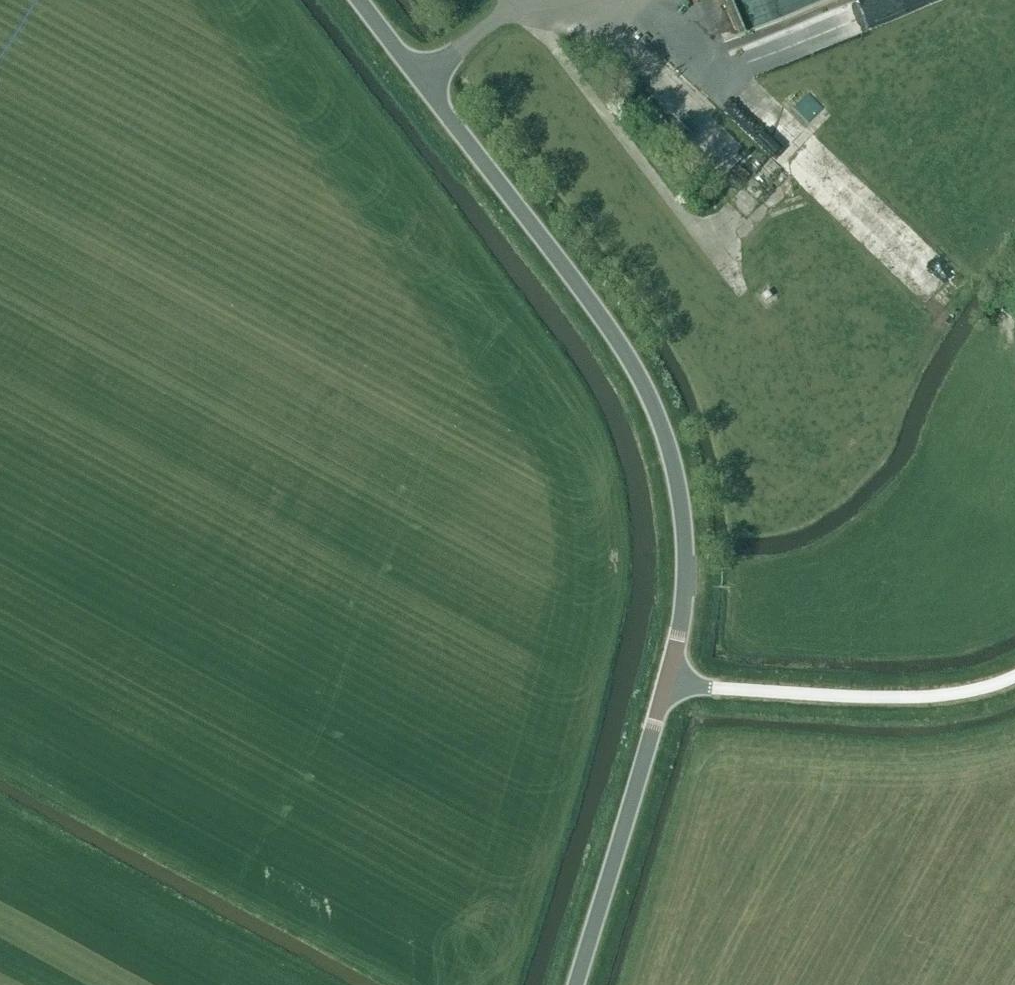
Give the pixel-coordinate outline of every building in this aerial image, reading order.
[(723,37),(749,27),(738,0),(709,0),(723,37)]
